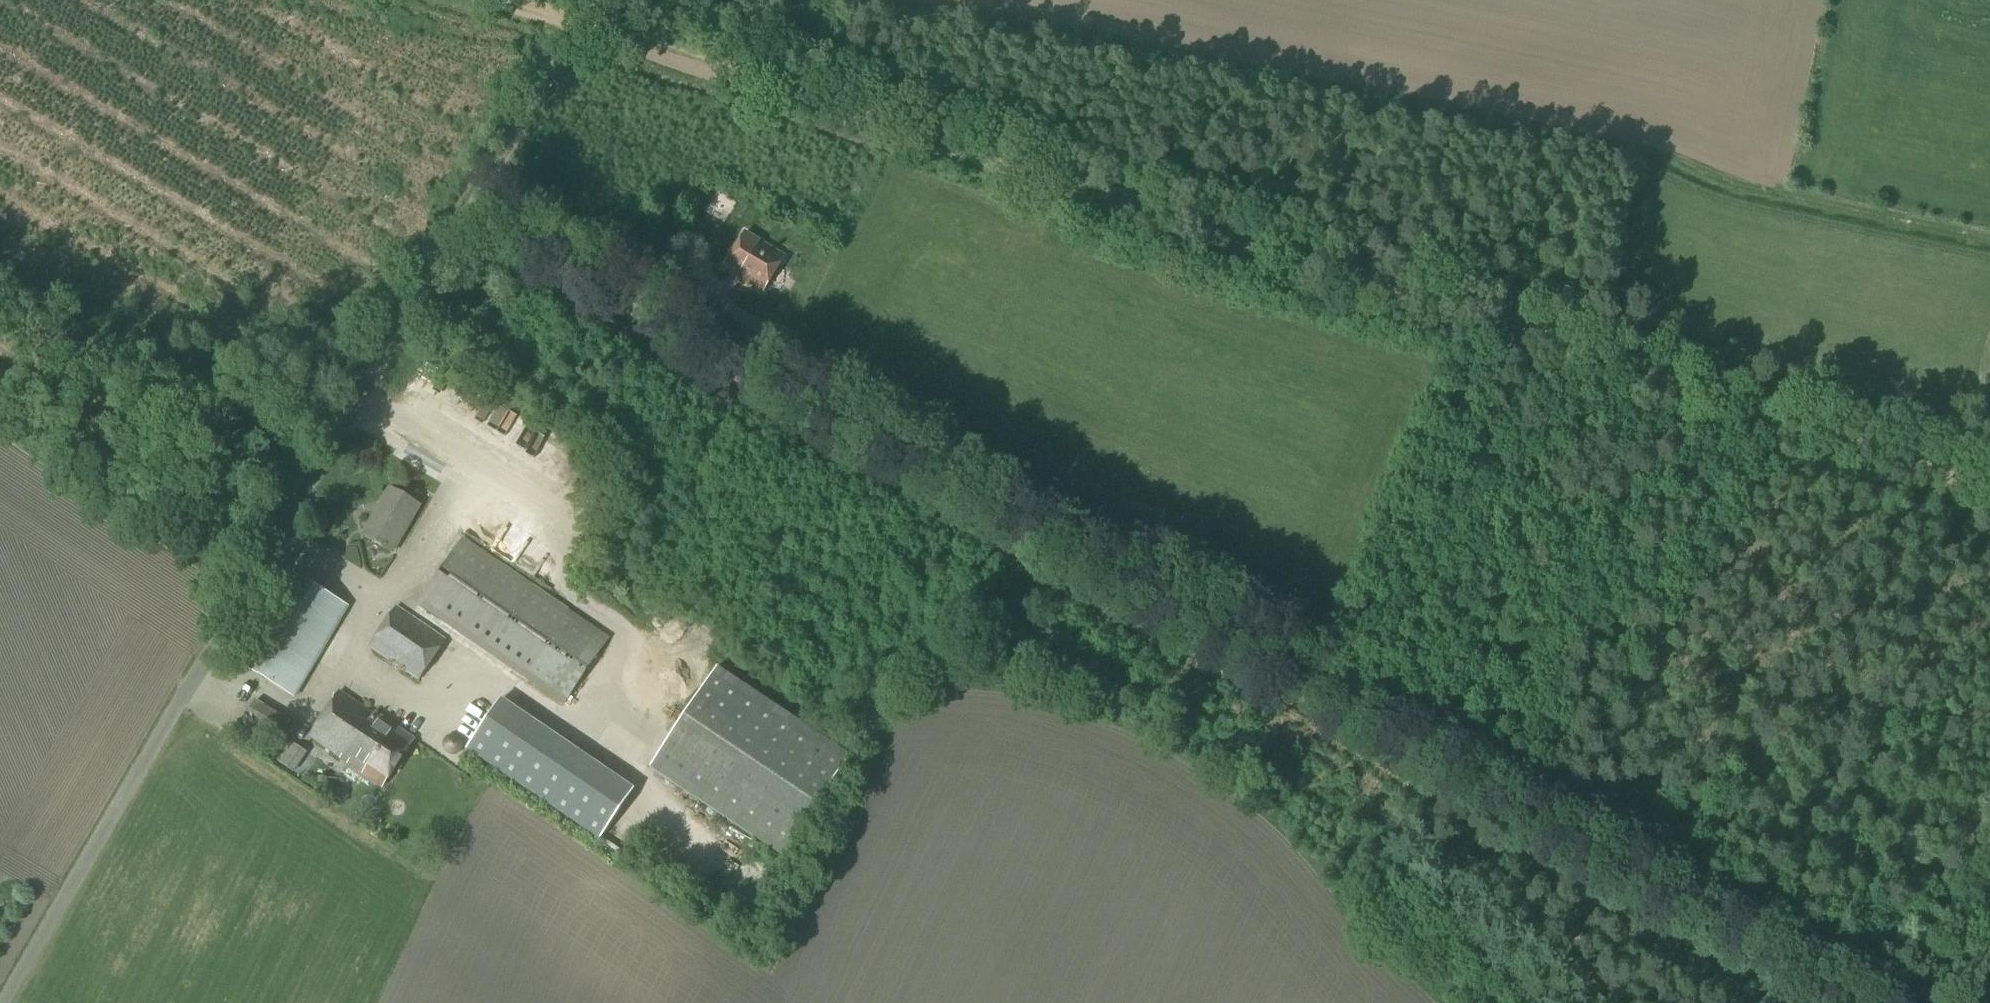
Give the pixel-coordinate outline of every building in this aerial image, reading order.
[(761,291),(783,256),(745,233),(723,269),(761,291)] [(696,317),(737,342),(751,318),(723,301),(717,311),(703,303),(696,317)] [(476,425),(484,406),(459,395),(451,414),(476,425)] [(519,428),(508,448),(530,460),(541,440),(519,428)] [(390,554),(419,506),(390,488),(361,536),(390,554)] [(564,703),(609,637),(463,538),(418,604),(564,703)] [(541,581),(556,564),(538,548),(523,566),(541,581)] [(294,697),(347,608),(292,575),(239,664),(294,697)] [(418,681),(445,642),(397,608),(369,647),(418,681)] [(782,857),(849,757),(716,668),(649,768),(782,857)] [(375,714),(374,715),(340,692),(310,737),(363,773),(362,775),(381,788),(414,740),(375,714)] [(283,748),(296,726),(255,701),(242,724),(283,748)] [(619,805),(628,814),(647,795),(638,786),(619,805)] [(553,797),(547,806),(566,818),(572,809),(553,797)]
